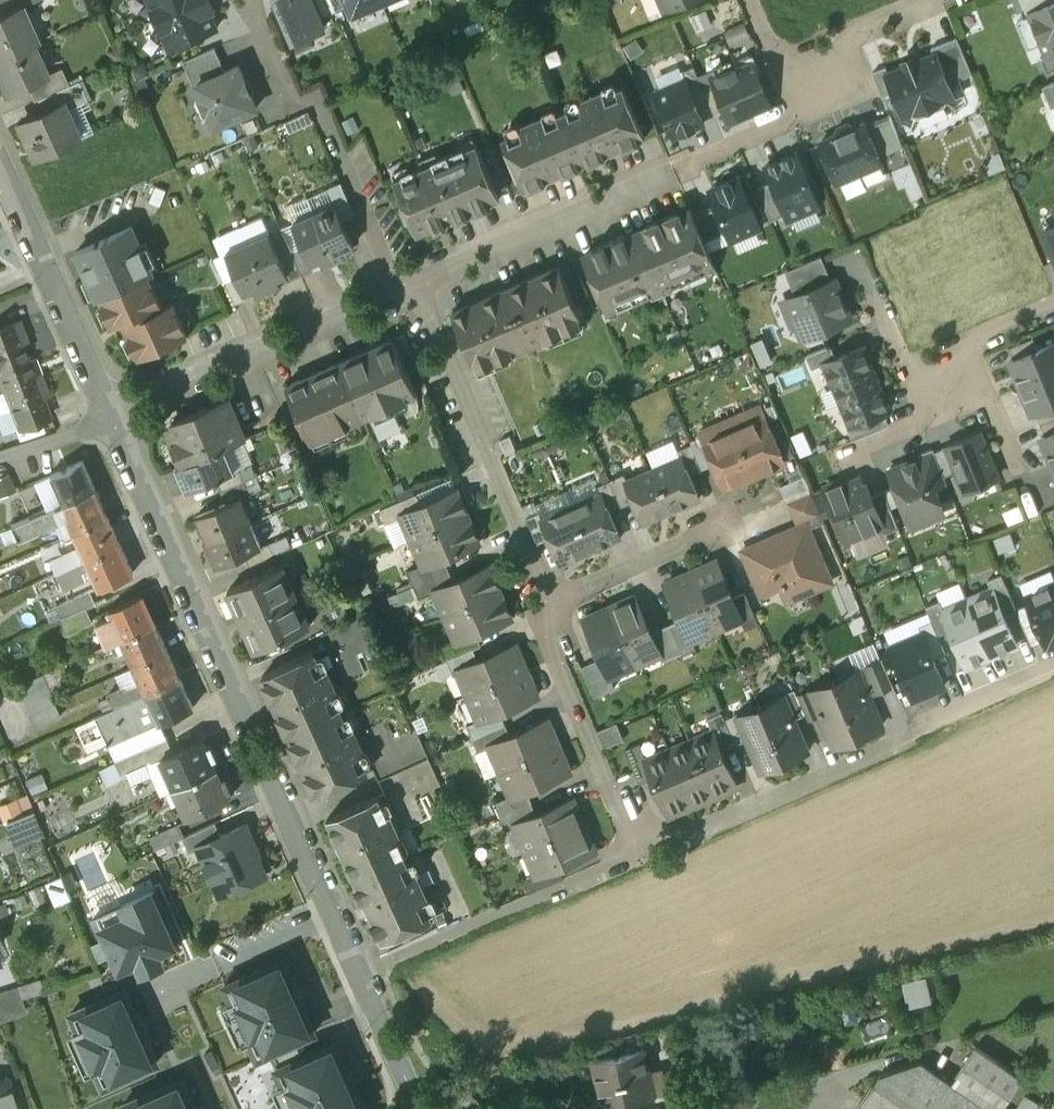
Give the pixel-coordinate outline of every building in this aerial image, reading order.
[(156,19),(200,0),(148,0),(156,19)] [(156,19),(169,48),(190,39),(196,41),(199,35),(217,27),(211,13),(213,9),(214,8),(211,0),(200,0),(156,19)] [(312,0),(277,0),(294,40),(324,27),(312,0)] [(345,0),(331,0),(336,10),(347,5),(345,0)] [(347,5),(352,15),(382,2),(381,0),(345,0),(347,5)] [(664,9),(687,0),(660,0),(664,9)] [(1026,13),(1028,12),(1053,1),(1053,0),(1020,0),(1026,13)] [(1028,12),(1047,58),(1053,55),(1053,1),(1028,12)] [(0,16),(0,59),(32,44),(36,42),(30,29),(31,28),(22,8),(21,6),(18,8),(0,16)] [(971,74),(956,37),(931,48),(934,54),(935,53),(947,82),(958,78),(958,79),(971,74)] [(0,59),(0,84),(5,94),(25,85),(46,75),(32,44),(0,59)] [(947,82),(935,53),(934,54),(918,60),(916,56),(901,62),(903,66),(888,73),(887,73),(894,91),(904,116),(909,114),(917,117),(944,106),(947,98),(963,91),(958,79),(958,78),(947,82)] [(739,55),(732,58),(736,67),(712,77),(716,86),(726,109),(731,121),(769,105),(750,61),(751,60),(748,55),(740,59),(739,55)] [(1042,60),(1046,72),(1053,69),(1053,55),(1047,58),(1042,60)] [(239,65),(197,83),(215,125),(256,107),(251,93),(248,92),(243,82),(245,79),(239,65)] [(885,67),(872,72),(882,96),(894,91),(887,73),(888,73),(885,67)] [(46,75),(25,85),(32,102),(36,100),(68,86),(60,69),(46,75)] [(698,78),(686,83),(697,107),(709,102),(698,78)] [(685,79),(655,92),(674,136),(703,123),(686,83),(685,79)] [(1042,86),(1051,107),(1053,106),(1053,81),(1042,86)] [(68,86),(36,100),(42,112),(60,103),(63,110),(86,100),(77,82),(68,86)] [(623,86),(605,93),(603,89),(579,99),(581,104),(562,112),(585,164),(645,138),(623,86)] [(716,86),(704,91),(714,114),(726,109),(716,86)] [(42,112),(21,121),(27,133),(23,135),(34,159),(76,140),(63,110),(60,103),(42,112)] [(562,112),(545,119),(543,115),(518,126),(520,130),(502,138),(525,190),(585,164),(562,112)] [(889,115),(865,125),(878,156),(902,146),(889,115)] [(864,123),(820,142),(837,182),(839,181),(842,187),(843,187),(847,197),(866,189),(859,172),(881,163),(878,156),(865,125),(864,123)] [(499,198),(476,143),(421,167),(445,222),(458,216),(460,219),(489,206),(488,203),(499,198)] [(819,205),(796,152),(765,165),(788,218),(819,205)] [(445,222),(421,167),(394,179),(404,202),(401,204),(407,218),(411,217),(418,234),(435,227),(436,229),(446,225),(445,222)] [(738,177),(710,189),(717,206),(728,230),(727,230),(731,239),(760,227),(738,177)] [(345,191),(333,196),(335,203),(342,219),(355,214),(345,191)] [(335,203),(314,212),(335,260),(347,254),(345,249),(354,245),(342,219),(335,203)] [(717,206),(694,216),(704,240),(727,230),(728,230),(717,206)] [(679,210),(646,224),(647,227),(635,232),(659,286),(714,263),(704,240),(694,216),(690,209),(680,213),(679,210)] [(335,260),(314,212),(293,221),(302,245),(311,264),(312,263),(321,259),(324,265),(335,260)] [(1042,228),(1053,257),(1053,224),(1042,228)] [(132,225),(112,234),(100,240),(102,244),(97,246),(95,242),(76,250),(98,298),(100,297),(149,275),(153,273),(132,225)] [(269,231),(247,241),(268,288),(280,283),(278,278),(286,274),(287,274),(274,243),(269,231)] [(659,286),(635,232),(624,237),(623,234),(593,247),(594,250),(583,255),(606,309),(659,286)] [(286,238),(274,243),(287,274),(286,274),(289,280),(302,274),(291,249),(286,238)] [(247,241),(226,250),(236,274),(244,292),(245,292),(255,288),(257,293),(268,288),(247,241)] [(302,245),(291,249),(302,274),(315,268),(312,263),(311,264),(302,245)] [(821,256),(785,271),(795,295),(831,280),(821,256)] [(556,265),(505,288),(528,339),(544,332),(546,335),(580,320),(556,265)] [(236,274),(224,279),(235,303),(247,297),(245,292),(244,292),(236,274)] [(149,275),(100,297),(112,325),(123,321),(138,358),(187,336),(172,302),(163,306),(149,275)] [(795,295),(787,298),(794,316),(791,325),(821,337),(825,329),(850,318),(834,279),(831,280),(795,295)] [(505,287),(453,309),(477,365),(515,349),(513,345),(528,339),(505,288),(505,287)] [(0,329),(0,371),(28,360),(22,342),(27,341),(19,322),(0,329)] [(1033,337),(1009,347),(1014,359),(1038,349),(1033,337)] [(392,338),(338,361),(362,417),(416,393),(392,338)] [(1009,361),(1020,387),(1053,373),(1053,342),(1038,349),(1014,359),(1009,361)] [(831,345),(807,354),(812,368),(822,364),(822,362),(836,357),(831,345)] [(836,357),(822,362),(822,364),(831,387),(836,385),(842,402),(841,406),(843,411),(847,412),(851,424),(852,425),(884,412),(888,410),(882,395),(884,390),(882,386),(877,384),(862,346),(836,357)] [(0,371),(0,393),(3,391),(18,430),(50,417),(42,396),(48,394),(40,373),(35,375),(28,360),(0,371)] [(338,361),(285,384),(309,440),(362,417),(338,361)] [(1020,387),(1031,413),(1035,412),(1053,404),(1053,373),(1020,387)] [(229,397),(173,421),(179,437),(172,439),(183,463),(223,446),(246,436),(229,397)] [(1035,412),(1040,423),(1053,418),(1053,404),(1035,412)] [(759,406),(745,412),(750,422),(735,429),(754,473),(783,460),(759,406)] [(884,412),(852,425),(851,424),(847,426),(853,439),(889,424),(884,412)] [(1040,423),(1045,435),(1053,432),(1053,418),(1040,423)] [(754,473),(735,429),(719,436),(714,426),(701,432),(702,435),(714,463),(725,486),(754,473)] [(980,432),(946,446),(956,470),(964,490),(998,476),(980,432)] [(1041,437),(1052,463),(1053,462),(1053,432),(1045,435),(1041,437)] [(510,435),(501,439),(507,454),(517,450),(510,435)] [(714,463),(702,435),(690,440),(692,444),(703,468),(714,463)] [(703,468),(692,444),(676,450),(681,460),(688,475),(703,468)] [(183,463),(177,466),(188,491),(216,479),(234,471),(233,469),(223,446),(183,463)] [(956,470),(946,446),(934,450),(944,475),(956,470)] [(933,448),(918,454),(919,457),(921,456),(934,487),(947,482),(944,475),(934,450),(933,448)] [(919,457),(889,469),(912,526),(944,513),(934,487),(921,456),(919,457)] [(681,460),(655,471),(671,508),(697,496),(688,475),(681,460)] [(83,461),(50,476),(62,504),(95,489),(83,461)] [(239,467),(233,469),(234,471),(216,479),(221,490),(245,480),(239,467)] [(655,471),(654,469),(626,482),(624,482),(632,500),(641,521),(671,508),(655,471)] [(623,475),(610,480),(621,505),(632,500),(624,482),(626,482),(623,475)] [(804,475),(781,486),(786,497),(809,487),(804,475)] [(62,504),(50,476),(35,483),(47,510),(62,504)] [(884,527),(871,496),(867,497),(859,477),(845,482),(844,478),(825,486),(848,542),(883,528),(884,527)] [(245,480),(221,490),(226,503),(240,497),(250,493),(245,480)] [(621,505),(610,480),(597,486),(601,495),(602,495),(609,510),(621,505)] [(30,518),(10,527),(16,541),(68,518),(75,531),(108,517),(95,489),(62,504),(47,510),(43,512),(30,518)] [(421,505),(401,514),(402,515),(412,539),(468,515),(457,490),(421,505)] [(824,521),(810,490),(786,501),(797,526),(805,523),(807,528),(824,521)] [(898,527),(884,491),(871,496),(884,527),(883,528),(885,532),(898,527)] [(34,492),(21,498),(30,518),(43,512),(34,492)] [(416,493),(382,508),(388,521),(402,515),(401,514),(421,505),(416,493)] [(609,510),(602,495),(601,495),(573,508),(592,549),(620,536),(609,510)] [(226,503),(196,516),(206,540),(250,521),(240,497),(226,503)] [(545,520),(544,521),(551,537),(562,562),(592,549),(573,508),(545,520)] [(541,512),(527,518),(537,543),(551,537),(544,521),(545,520),(541,512)] [(468,515),(412,539),(423,564),(423,565),(442,557),(479,541),(468,515)] [(108,517),(75,531),(81,547),(50,561),(55,574),(120,544),(108,517)] [(250,521),(206,540),(217,565),(246,553),(261,546),(250,521)] [(799,530),(780,539),(778,535),(742,550),(762,594),(781,586),(787,600),(831,581),(807,528),(805,523),(797,526),(799,530)] [(261,546),(246,553),(251,564),(274,554),(269,543),(261,546)] [(120,544),(55,574),(62,588),(94,574),(99,586),(132,571),(120,544)] [(442,557),(423,565),(423,564),(407,571),(413,585),(447,570),(442,557)] [(733,597),(717,561),(692,572),(717,628),(740,618),(741,617),(733,597)] [(452,581),(433,590),(433,591),(444,616),(501,591),(489,565),(452,581)] [(283,566),(229,588),(241,618),(295,595),(283,566)] [(447,570),(413,585),(418,598),(433,591),(433,590),(452,581),(447,570)] [(692,572),(666,584),(681,618),(690,639),(692,639),(717,628),(692,572)] [(1016,608),(1001,574),(988,580),(991,588),(993,588),(1005,616),(1017,610),(1016,608)] [(849,614),(865,607),(853,579),(837,586),(849,614)] [(1025,596),(1028,603),(1043,638),(1046,645),(1053,642),(1053,583),(1025,596)] [(991,588),(967,599),(991,655),(999,651),(1000,655),(1011,651),(1009,647),(1017,644),(1005,616),(993,588),(991,588)] [(89,590),(56,605),(62,618),(86,608),(95,603),(89,590)] [(501,591),(444,616),(455,639),(455,641),(475,632),(511,616),(501,591)] [(745,592),(733,597),(741,617),(740,618),(745,630),(759,624),(745,592)] [(295,595),(241,618),(254,648),(308,625),(295,595)] [(144,596),(111,610),(113,615),(99,621),(110,645),(124,639),(157,624),(144,596)] [(636,596),(611,607),(635,663),(658,653),(660,652),(651,631),(636,596)] [(943,609),(942,609),(954,638),(966,666),(973,663),(975,666),(986,662),(984,658),(991,655),(967,599),(943,609)] [(954,638),(942,609),(943,609),(940,600),(926,606),(931,619),(942,643),(954,638)] [(1028,603),(1016,608),(1017,610),(1031,643),(1043,638),(1028,603)] [(611,607),(583,619),(600,658),(608,675),(635,663),(611,607)] [(86,608),(62,618),(69,634),(93,623),(86,608)] [(364,615),(314,637),(320,649),(314,652),(322,671),(326,669),(335,690),(373,674),(363,651),(378,645),(364,615)] [(681,618),(670,623),(682,652),(695,646),(692,639),(690,639),(681,618)] [(942,643),(931,619),(918,625),(922,632),(923,632),(934,657),(946,652),(942,643)] [(670,623),(651,631),(660,652),(658,653),(661,661),(682,652),(670,623)] [(157,624),(124,639),(136,667),(169,652),(157,624)] [(475,632),(455,641),(455,639),(438,647),(444,661),(447,660),(472,649),(481,645),(475,632)] [(922,632),(891,646),(913,698),(945,684),(934,657),(923,632),(922,632)] [(477,660),(457,669),(457,670),(469,696),(525,671),(514,644),(477,660)] [(472,649),(447,660),(452,672),(457,670),(457,669),(477,660),(472,649)] [(169,652),(136,667),(143,683),(127,690),(126,688),(109,696),(110,698),(101,702),(106,713),(181,679),(169,652)] [(314,652),(262,674),(288,735),(340,713),(333,696),(337,694),(335,690),(326,669),(322,671),(314,652)] [(600,658),(582,666),(596,697),(615,689),(608,675),(600,658)] [(882,658),(856,669),(858,674),(859,673),(868,694),(893,683),(882,658)] [(525,671),(469,696),(479,720),(480,721),(499,713),(537,697),(525,671)] [(858,674),(835,683),(857,735),(881,725),(868,694),(859,673),(858,674)] [(43,675),(17,686),(30,714),(55,703),(43,675)] [(106,713),(101,715),(114,743),(159,723),(194,708),(181,679),(106,713)] [(812,693),(811,694),(820,715),(833,746),(857,735),(835,683),(812,693)] [(797,694),(795,688),(783,693),(785,699),(793,717),(805,712),(797,694)] [(810,689),(797,694),(805,712),(808,720),(820,715),(811,694),(812,693),(810,689)] [(793,717),(785,699),(762,709),(784,759),(807,750),(793,717)] [(55,703),(30,714),(36,728),(61,717),(55,703)] [(762,709),(739,719),(747,738),(760,770),(784,759),(762,709)] [(725,717),(722,711),(708,718),(713,729),(721,749),(736,743),(725,717)] [(340,713),(288,735),(314,796),(366,774),(358,755),(362,753),(354,733),(352,729),(348,730),(340,713)] [(499,713),(480,721),(479,720),(466,726),(472,739),(505,725),(499,713)] [(739,719),(736,713),(725,717),(736,743),(747,738),(739,719)] [(391,717),(354,733),(362,753),(358,755),(366,774),(372,771),(377,783),(430,761),(416,730),(400,737),(391,717)] [(617,721),(596,730),(601,743),(622,734),(617,721)] [(546,722),(491,745),(501,770),(557,746),(546,722)] [(159,723),(114,743),(121,759),(145,749),(163,741),(161,736),(164,735),(159,723)] [(713,729),(669,748),(692,800),(708,793),(706,788),(715,784),(717,790),(735,782),(721,749),(713,729)] [(203,741),(149,765),(162,794),(179,787),(216,770),(211,759),(215,757),(210,747),(207,748),(203,741)] [(645,758),(638,742),(625,748),(640,783),(652,778),(644,759),(645,758)] [(557,746),(501,770),(513,796),(568,772),(557,746)] [(645,758),(644,759),(652,778),(666,811),(692,800),(669,748),(645,758)] [(121,759),(116,762),(121,774),(150,761),(145,749),(121,759)] [(216,770),(179,787),(185,801),(181,802),(188,818),(230,800),(226,792),(230,790),(225,779),(221,781),(216,770)] [(378,798),(327,821),(353,880),(405,857),(397,841),(402,839),(391,813),(386,816),(378,798)] [(570,799),(517,822),(528,848),(581,825),(570,799)] [(44,834),(34,810),(6,822),(16,845),(44,834)] [(184,837),(183,838),(189,852),(198,848),(197,846),(221,836),(215,823),(184,837)] [(178,824),(149,837),(155,850),(183,838),(184,837),(178,824)] [(221,836),(197,846),(198,848),(212,879),(225,873),(232,889),(266,874),(252,843),(254,842),(246,825),(221,836)] [(581,825),(528,848),(539,873),(592,850),(581,825)] [(435,844),(405,857),(414,877),(418,875),(429,898),(424,900),(432,918),(463,905),(435,844)] [(405,857),(353,880),(381,941),(432,918),(424,900),(429,898),(418,875),(414,877),(405,857)] [(62,875),(53,879),(57,888),(52,890),(58,903),(71,897),(62,875)] [(179,944),(154,888),(94,916),(103,937),(91,943),(98,960),(111,954),(118,971),(138,962),(139,964),(160,955),(159,953),(179,944)] [(299,1038),(315,1031),(304,1007),(306,1006),(295,980),(293,981),(282,958),(225,984),(258,1057),(272,1050),(299,1038)] [(936,973),(913,975),(916,1002),(939,999),(936,973)] [(0,994),(0,1006),(19,1000),(43,992),(39,981),(0,994)] [(135,1011),(125,987),(71,1011),(78,1028),(69,1032),(87,1072),(97,1068),(104,1085),(158,1061),(147,1036),(149,1036),(138,1009),(135,1011)] [(0,1006),(0,1020),(23,1012),(19,1000),(0,1006)] [(279,1066),(306,1054),(299,1038),(272,1050),(279,1066)] [(356,1089),(358,1088),(346,1062),(344,1063),(334,1041),(306,1054),(279,1066),(276,1067),(295,1108),(365,1108),(356,1089)] [(587,1056),(593,1085),(599,1108),(612,1108),(609,1096),(645,1088),(640,1063),(635,1045),(587,1056)] [(992,1108),(1000,1108),(1022,1076),(976,1045),(951,1082),(992,1108)] [(651,1060),(640,1063),(645,1088),(657,1085),(651,1060)] [(921,1062),(879,1074),(856,1108),(992,1108),(951,1082),(921,1062)] [(180,1076),(123,1102),(126,1108),(198,1108),(193,1099),(191,1100),(180,1076)] [(0,1079),(0,1108),(16,1108),(6,1077),(0,1079)] [(573,1090),(576,1103),(586,1101),(587,1108),(599,1108),(593,1085),(573,1090)] [(1026,1095),(1018,1108),(1051,1108),(1026,1095)]
